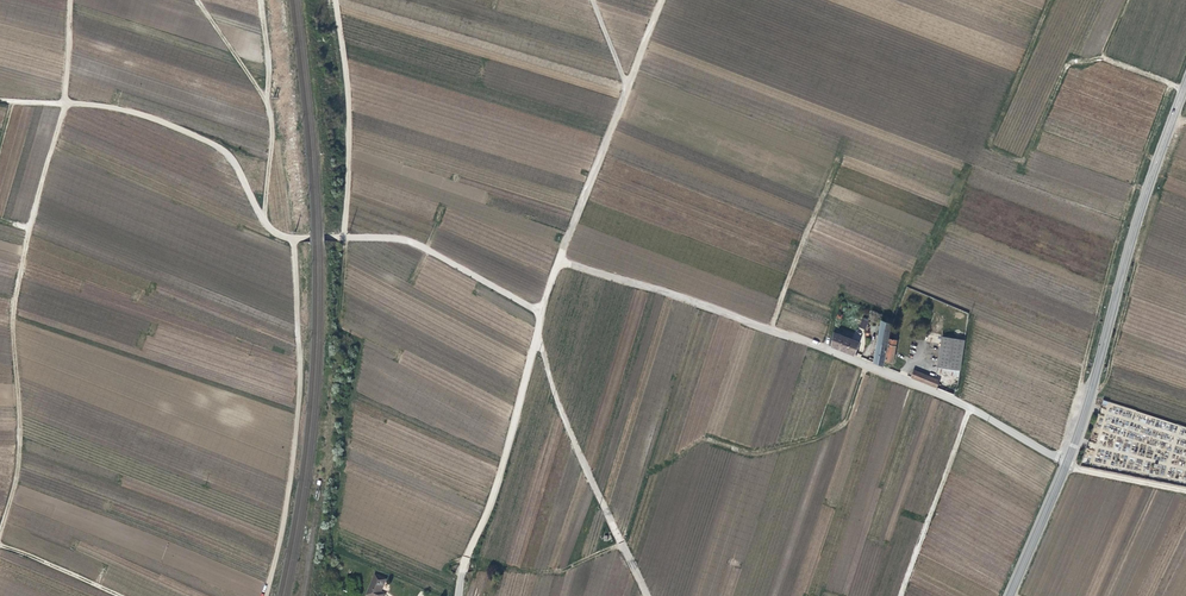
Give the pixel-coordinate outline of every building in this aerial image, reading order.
[(865,329),(869,320),(863,317),(859,327),(865,329)] [(884,362),(893,364),(897,340),(888,339),(891,323),(879,321),(873,365),(883,366),(884,362)] [(855,356),(860,340),(833,333),(829,349),(855,356)] [(959,377),(965,340),(941,337),(937,368),(942,369),(941,374),(959,377)] [(914,370),(910,378),(937,389),(940,380),(914,370)] [(1103,400),(1102,404),(1109,407),(1104,422),(1116,426),(1116,424),(1121,426),(1123,420),(1132,423),(1131,425),(1127,424),(1125,431),(1170,447),(1171,443),(1185,448),(1185,428),(1103,400)] [(363,594),(367,595),(379,595),(381,593),(375,591),(381,578),(372,574),(363,594)]
